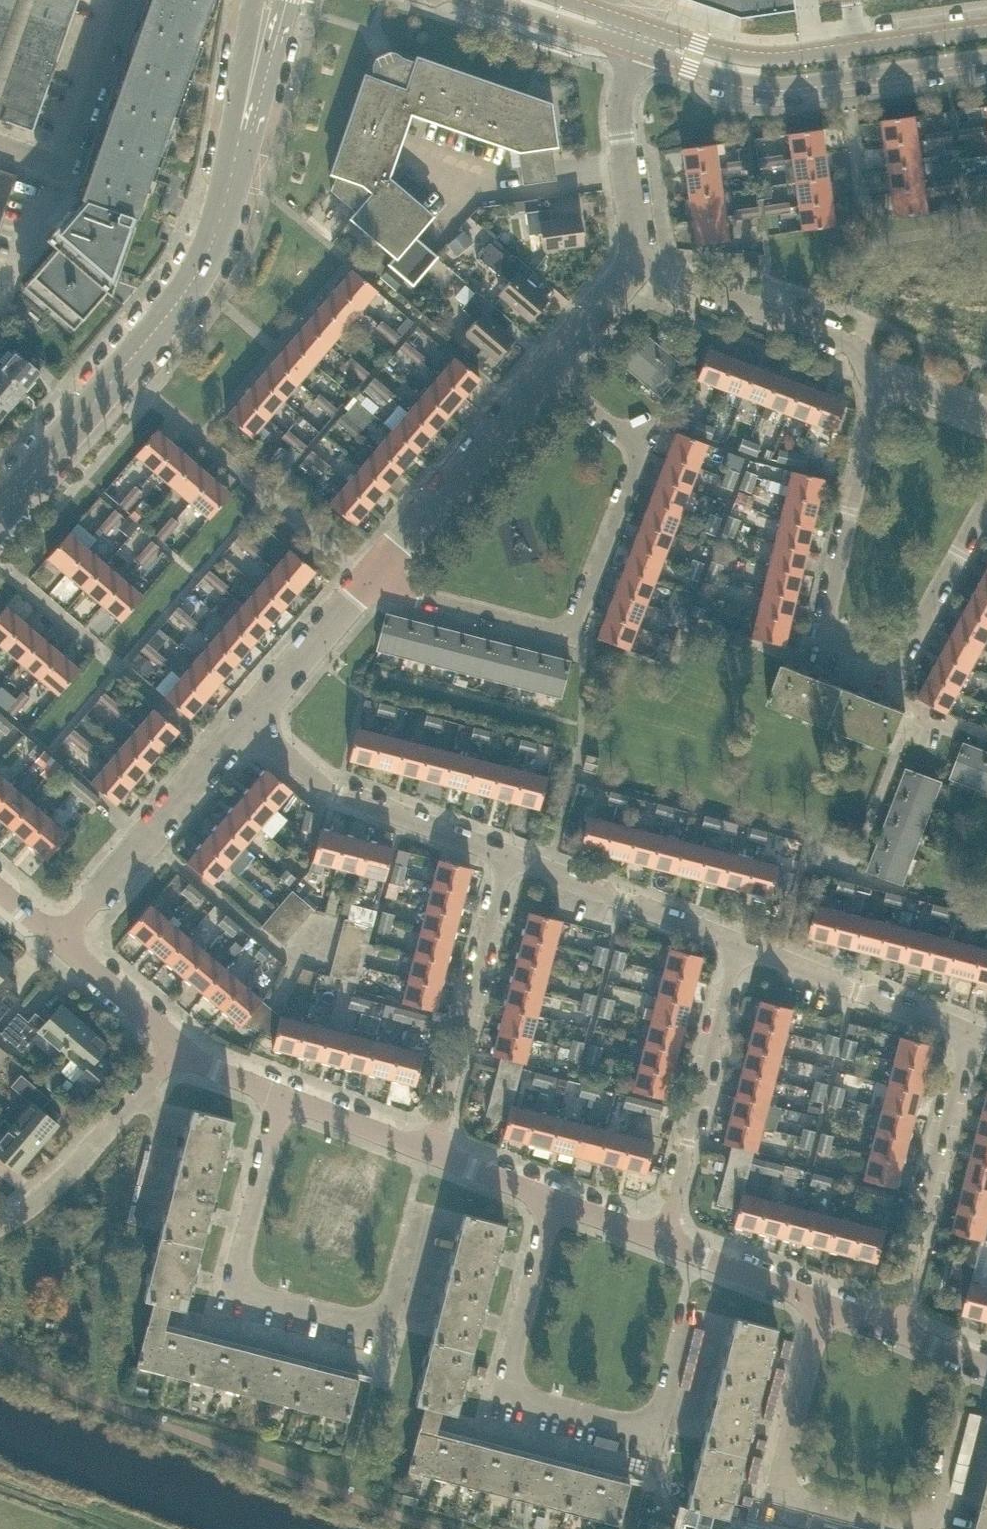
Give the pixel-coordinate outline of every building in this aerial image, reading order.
[(69,26),(78,0),(0,0),(0,2),(69,26)] [(85,199),(109,207),(129,215),(130,216),(205,0),(154,0),(85,199)] [(740,16),(795,9),(794,0),(693,0),(740,16)] [(0,2),(0,119),(33,130),(69,26),(0,2)] [(372,68),(372,70),(370,76),(365,75),(332,172),(337,173),(331,189),(354,209),(356,211),(351,217),(396,255),(389,263),(412,282),(436,255),(413,235),(431,214),(387,177),(410,111),(518,149),(523,183),(555,178),(551,145),(555,144),(550,103),(417,57),(416,61),(413,60),(402,56),(400,55),(399,53),(398,52),(396,52),(394,51),(393,50),(389,50),(386,50),(382,51),(379,53),(376,56),(374,59),(373,60),(373,62),(372,64),(372,66),(372,68)] [(887,143),(920,139),(917,115),(884,119),(887,143)] [(985,129),(984,125),(959,128),(959,129),(972,128),(973,136),(985,134),(985,129)] [(792,157),(824,152),(821,128),(788,133),(792,157)] [(961,138),(973,136),(972,128),(959,129),(961,138)] [(941,132),(953,130),(953,129),(929,133),(930,142),(942,140),(941,132)] [(941,132),(942,140),(954,139),(953,130),(941,132)] [(891,166),(923,162),(920,139),(887,143),(891,166)] [(685,172),(718,167),(715,143),(682,147),(685,172)] [(740,159),(751,158),(750,149),(739,150),(740,159)] [(795,180),(828,176),(824,152),(792,157),(795,180)] [(782,153),(770,155),(771,164),(783,163),(782,153)] [(759,166),(771,164),(770,155),(757,157),(759,166)] [(740,169),(753,167),(751,158),(740,159),(739,160),(740,169)] [(740,169),(739,160),(726,161),(728,171),(740,169)] [(894,190),(927,185),(923,162),(891,166),(894,190)] [(689,195),(721,191),(718,167),(685,172),(689,195)] [(16,174),(0,168),(0,181),(12,186),(16,174)] [(966,175),(967,185),(980,183),(978,175),(986,174),(986,172),(966,175)] [(978,175),(980,183),(986,182),(986,174),(978,175)] [(798,204),(831,200),(828,176),(795,180),(798,204)] [(947,179),(949,187),(961,185),(960,176),(935,180),(935,181),(947,179)] [(936,189),(949,187),(947,179),(935,181),(936,189)] [(12,186),(0,181),(0,193),(9,196),(12,186)] [(930,211),(927,185),(894,190),(898,216),(930,211)] [(692,219),(725,214),(721,191),(689,195),(692,219)] [(9,196),(0,193),(0,205),(5,207),(9,196)] [(129,215),(109,207),(85,199),(82,203),(80,205),(77,208),(72,207),(54,228),(55,229),(57,227),(58,228),(62,231),(57,246),(56,247),(27,280),(29,281),(41,292),(37,297),(59,315),(63,310),(75,321),(77,323),(83,316),(105,289),(106,288),(101,283),(104,275),(115,279),(128,242),(134,224),(128,223),(130,216),(129,215)] [(510,211),(525,208),(524,200),(508,202),(510,211)] [(776,203),(789,201),(789,200),(764,204),(766,213),(778,211),(776,203)] [(802,228),(834,224),(831,200),(798,204),(802,228)] [(776,203),(778,211),(790,209),(789,201),(776,203)] [(759,210),(758,204),(733,208),(733,209),(746,207),(747,216),(759,214),(759,210)] [(735,217),(747,216),(746,207),(733,209),(735,217)] [(580,216),(551,220),(549,208),(526,211),(529,234),(542,232),(544,249),(584,244),(580,216)] [(696,244),(728,239),(725,214),(692,219),(696,244)] [(461,252),(471,242),(461,232),(451,241),(461,252)] [(764,254),(763,249),(763,237),(751,239),(750,253),(764,254)] [(516,255),(510,261),(489,243),(478,255),(499,273),(501,272),(511,280),(499,293),(529,320),(548,298),(526,279),(534,270),(516,255)] [(361,308),(377,289),(352,268),(336,287),(361,308)] [(477,290),(475,292),(465,283),(455,295),(465,303),(462,307),(477,320),(465,333),(495,359),(514,338),(487,314),(495,305),(477,290)] [(345,326),(361,308),(336,287),(320,305),(345,326)] [(330,345),(345,326),(320,305),(305,324),(330,345)] [(385,335),(391,328),(381,320),(379,323),(376,327),(385,335)] [(314,363),(330,345),(305,324),(289,342),(314,363)] [(391,328),(385,335),(395,343),(401,336),(391,328)] [(652,341),(653,340),(642,332),(619,359),(620,360),(621,358),(630,366),(628,367),(640,377),(664,349),(663,349),(662,350),(652,341)] [(409,355),(415,348),(405,340),(399,347),(418,363),(421,360),(418,363),(409,355)] [(298,381),(314,363),(289,342),(274,360),(298,381)] [(37,367),(14,347),(0,364),(0,368),(25,389),(41,370),(37,367)] [(720,387),(732,356),(708,347),(702,363),(697,378),(720,387)] [(421,360),(424,357),(415,348),(409,355),(418,363),(421,360)] [(672,358),(673,357),(664,349),(640,377),(641,378),(642,376),(650,383),(649,385),(661,395),(685,367),(684,366),(683,367),(672,358)] [(464,396),(480,377),(455,356),(439,375),(464,396)] [(743,396),(754,365),(732,356),(720,387),(743,396)] [(354,371),(360,365),(350,357),(344,363),(363,380),(364,379),(354,371)] [(283,400),(298,381),(274,360),(258,378),(283,400)] [(354,371),(364,379),(369,373),(360,365),(354,371)] [(766,404),(778,374),(754,365),(743,396),(766,404)] [(25,389),(0,368),(0,400),(9,408),(25,389)] [(789,413),(800,382),(778,374),(766,404),(789,413)] [(448,414),(464,396),(439,375),(423,393),(448,414)] [(378,391),(383,385),(374,377),(368,383),(378,391)] [(267,418),(283,400),(258,378),(242,397),(267,418)] [(811,422),(823,391),(800,382),(789,413),(811,422)] [(393,393),(383,385),(378,391),(368,383),(368,384),(387,400),(390,396),(393,393)] [(834,430),(846,400),(823,391),(811,422),(834,430)] [(323,408),(329,401),(319,393),(313,400),(323,408)] [(433,432),(448,414),(423,393),(408,411),(433,432)] [(359,433),(375,414),(353,396),(345,406),(347,408),(342,413),(343,413),(352,421),(346,428),(356,436),(359,433)] [(251,436),(267,418),(242,397),(226,415),(251,436)] [(9,408),(0,400),(0,418),(9,408)] [(338,409),(329,401),(323,408),(332,416),(335,413),(338,409)] [(417,451),(433,432),(408,411),(392,429),(417,451)] [(346,428),(352,421),(343,413),(337,420),(356,436),(359,433),(356,436),(346,428)] [(702,434),(706,423),(697,419),(693,431),(702,434)] [(294,421),(289,428),(306,441),(311,434),(294,421)] [(706,423),(702,434),(711,437),(715,426),(706,423)] [(154,470),(176,445),(157,429),(135,454),(154,470)] [(292,444),(297,438),(288,429),(282,436),(301,453),(304,449),(301,452),(292,444)] [(401,469),(417,451),(392,429),(376,448),(401,469)] [(698,465),(707,442),(676,431),(668,454),(698,465)] [(747,451),(751,440),(743,437),(738,448),(747,451)] [(304,449),(307,446),(297,438),(292,444),(301,452),(304,449)] [(751,440),(747,451),(756,454),(761,443),(751,440)] [(172,485),(194,461),(176,445),(154,470),(172,485)] [(291,445),(279,460),(288,468),(301,453),(291,445)] [(386,487),(401,469),(376,448),(361,466),(367,471),(386,487)] [(787,462),(790,450),(780,448),(778,459),(787,462)] [(315,464),(321,457),(311,449),(309,453),(306,456),(315,464)] [(799,453),(799,452),(790,450),(787,462),(796,464),(799,453)] [(799,453),(796,464),(806,466),(809,455),(799,452),(799,453)] [(689,488),(698,465),(668,454),(659,477),(689,488)] [(819,469),(822,458),(810,455),(808,466),(819,469)] [(321,457),(315,464),(325,472),(328,469),(331,466),(321,457)] [(190,501),(212,476),(194,461),(172,485),(190,501)] [(386,487),(367,471),(361,466),(345,484),(370,505),(386,487)] [(724,476),(736,480),(739,471),(727,467),(724,476)] [(743,478),(755,483),(758,474),(747,470),(746,471),(743,478)] [(823,477),(796,471),(792,470),(786,494),(818,502),(823,477)] [(209,517),(230,492),(212,476),(190,501),(209,517)] [(732,489),(736,480),(724,476),(721,485),(732,489)] [(680,511),(689,488),(659,477),(650,499),(680,511)] [(751,492),(755,483),(743,478),(740,488),(751,492)] [(128,494),(135,500),(143,491),(136,484),(128,494)] [(354,524),(370,505),(345,484),(329,503),(354,524)] [(127,510),(135,500),(128,494),(119,503),(127,510)] [(812,525),(818,502),(786,494),(780,518),(812,525)] [(140,522),(149,512),(147,511),(152,505),(144,498),(130,513),(140,522)] [(672,534),(680,511),(650,499),(641,522),(672,534)] [(757,518),(760,510),(735,501),(729,515),(735,517),(737,511),(757,518)] [(107,517),(115,524),(123,514),(116,508),(107,517)] [(707,521),(718,525),(722,516),(710,512),(707,521)] [(128,535),(139,522),(129,513),(119,526),(128,535)] [(726,523),(737,528),(740,519),(735,517),(729,515),(726,523)] [(164,525),(172,532),(180,522),(172,516),(164,525)] [(107,533),(115,524),(107,517),(99,527),(107,533)] [(806,549),(812,525),(780,518),(775,541),(806,549)] [(715,534),(718,525),(707,521),(703,530),(715,534)] [(663,556),(672,534),(641,522),(633,545),(663,556)] [(179,550),(195,531),(186,523),(170,542),(179,550)] [(733,537),(737,528),(726,523),(722,533),(733,537)] [(163,541),(172,532),(164,525),(156,535),(163,541)] [(66,573),(87,548),(69,532),(47,557),(66,573)] [(244,548),(250,541),(241,532),(235,539),(244,548)] [(144,548),(151,555),(160,546),(152,539),(144,548)] [(250,541),(244,548),(254,556),(260,549),(250,541)] [(801,573),(806,549),(775,541),(769,565),(801,573)] [(654,579),(663,556),(633,545),(624,568),(654,579)] [(84,588),(106,563),(87,548),(66,573),(84,588)] [(143,565),(151,555),(144,548),(135,558),(143,565)] [(299,588),(315,570),(290,549),(274,567),(299,588)] [(689,567),(701,571),(704,562),(693,558),(689,567)] [(708,568),(719,573),(723,564),(712,560),(708,568)] [(103,604),(124,579),(106,563),(84,588),(103,604)] [(795,597),(801,573),(769,565),(763,589),(795,597)] [(284,606),(299,588),(274,567),(259,585),(284,606)] [(697,580),(701,571),(689,567),(686,576),(697,580)] [(646,602),(654,579),(624,568),(615,590),(646,602)] [(716,582),(719,573),(708,568),(705,578),(716,582)] [(213,584),(219,578),(209,569),(203,576),(213,584)] [(978,589),(986,594),(986,572),(978,589)] [(219,578),(213,584),(222,593),(228,586),(219,578)] [(121,620),(143,595),(124,579),(103,604),(121,620)] [(268,624),(284,606),(259,585),(243,603),(268,624)] [(687,608),(692,594),(681,589),(676,603),(687,608)] [(789,620),(795,597),(763,589),(758,613),(789,620)] [(978,589),(966,610),(986,622),(986,594),(978,589)] [(637,624),(646,602),(615,590),(607,613),(637,624)] [(252,643),(268,624),(243,603),(227,622),(252,643)] [(672,612),(683,616),(687,608),(676,603),(672,612)] [(705,609),(695,605),(694,604),(691,613),(702,618),(705,609)] [(25,621),(6,605),(0,612),(0,644),(3,646),(25,621)] [(182,620),(188,613),(178,605),(172,612),(182,620)] [(986,641),(986,622),(966,610),(955,632),(984,647),(986,641)] [(680,626),(683,616),(672,612),(669,621),(680,626)] [(188,613),(182,620),(191,628),(198,621),(188,613)] [(399,618),(399,616),(386,613),(377,649),(378,649),(379,647),(389,649),(388,651),(403,655),(412,621),(399,618)] [(628,648),(637,624),(607,613),(598,636),(628,648)] [(784,644),(789,620),(758,613),(752,637),(784,644)] [(425,624),(425,623),(412,620),(412,621),(403,655),(404,655),(405,653),(415,656),(414,658),(429,662),(438,628),(425,624)] [(21,662),(42,637),(25,621),(3,646),(21,662)] [(165,621),(158,629),(171,640),(178,632),(165,621)] [(237,661),(252,643),(227,622),(212,640),(237,661)] [(695,633),(698,626),(691,623),(689,630),(692,631),(695,633)] [(451,631),(451,630),(438,626),(438,628),(429,662),(430,662),(431,660),(441,662),(440,665),(455,668),(464,634),(451,631)] [(972,669),(984,647),(955,632),(943,653),(972,669)] [(476,638),(477,636),(464,633),(464,634),(455,668),(456,669),(457,666),(467,669),(466,671),(481,675),(490,641),(476,638)] [(39,677),(61,653),(42,637),(21,662),(39,677)] [(221,679),(237,661),(212,640),(196,658),(221,679)] [(503,644),(503,643),(490,640),(490,641),(481,675),(482,675),(483,673),(493,676),(492,678),(507,682),(516,648),(503,644)] [(150,657),(156,650),(147,642),(141,649),(150,657)] [(529,651),(529,650),(516,646),(516,648),(507,682),(508,682),(509,680),(519,682),(518,685),(533,688),(542,654),(529,651)] [(665,662),(669,653),(658,649),(654,658),(665,662)] [(156,650),(150,657),(160,665),(166,657),(156,650)] [(58,693),(80,668),(61,653),(39,677),(58,693)] [(147,676),(154,667),(152,665),(153,663),(141,653),(132,663),(147,676)] [(555,656),(548,654),(542,653),(542,654),(533,688),(534,689),(535,686),(545,689),(544,691),(560,695),(569,660),(568,660),(568,661),(555,658),(555,656)] [(960,690),(972,669),(943,653),(931,674),(960,690)] [(206,697),(221,679),(196,658),(181,676),(206,697)] [(769,703),(826,724),(842,686),(820,677),(821,673),(812,669),(811,673),(784,663),(769,703)] [(948,712),(960,690),(931,674),(920,696),(948,712)] [(189,717),(206,697),(181,676),(165,695),(189,717)] [(871,697),(842,686),(826,724),(892,750),(907,710),(880,700),(882,696),(872,692),(871,697)] [(14,699),(22,705),(30,696),(23,689),(14,699)] [(108,706),(114,699),(105,691),(99,698),(108,706)] [(378,707),(380,702),(380,701),(365,697),(363,703),(378,707)] [(14,715),(22,705),(14,699),(6,708),(14,715)] [(114,699),(108,706),(118,715),(124,708),(114,699)] [(386,715),(389,704),(380,701),(380,702),(378,707),(377,713),(386,715)] [(389,704),(386,715),(395,717),(398,706),(389,704)] [(163,747),(179,729),(154,708),(138,726),(163,747)] [(14,723),(0,711),(0,727),(6,732),(14,723)] [(433,727),(436,716),(427,713),(424,725),(433,727)] [(436,716),(433,727),(442,729),(445,718),(436,716)] [(467,734),(469,727),(460,724),(458,732),(467,734)] [(148,765),(163,747),(138,726),(123,744),(148,765)] [(480,739),(483,728),(474,726),(471,737),(480,739)] [(381,733),(358,727),(357,727),(349,758),(373,764),(381,733)] [(77,744),(83,736),(73,728),(67,735),(77,744)] [(483,728),(480,739),(490,742),(493,730),(483,728)] [(396,770),(405,739),(381,733),(373,764),(396,770)] [(83,736),(77,744),(87,752),(94,745),(83,736)] [(527,751),(530,740),(521,738),(518,749),(527,751)] [(420,777),(428,745),(405,739),(396,770),(420,777)] [(530,740),(527,751),(537,754),(540,742),(530,740)] [(978,747),(966,742),(953,776),(954,777),(955,774),(965,778),(964,780),(979,786),(986,764),(986,752),(977,748),(978,747)] [(44,764),(52,755),(36,743),(29,752),(44,764)] [(132,784),(148,765),(123,744),(107,762),(132,784)] [(452,751),(429,745),(428,745),(420,777),(444,783),(452,751)] [(467,789),(475,757),(452,751),(444,783),(467,789)] [(596,771),(600,757),(587,753),(583,768),(596,771)] [(491,795),(499,763),(475,757),(467,789),(491,795)] [(116,803),(132,784),(107,762),(91,781),(116,803)] [(515,801),(523,769),(499,763),(491,795),(515,801)] [(979,786),(980,784),(986,786),(986,764),(979,786)] [(276,808),(292,789),(267,768),(251,786),(276,808)] [(937,797),(943,781),(908,768),(907,770),(909,770),(904,782),(903,782),(899,793),(933,806),(931,805),(934,796),(937,797)] [(539,807),(547,776),(523,769),(515,801),(539,807)] [(73,789),(81,781),(72,772),(64,781),(73,789)] [(13,785),(0,775),(0,800),(13,785)] [(81,781),(73,789),(92,805),(100,796),(81,781)] [(31,801),(13,785),(0,800),(0,818),(10,826),(31,801)] [(260,826),(276,808),(251,786),(235,805),(260,826)] [(617,804),(620,792),(610,790),(607,802),(617,804)] [(620,792),(617,804),(626,807),(629,795),(620,792)] [(927,822),(933,806),(899,793),(898,794),(900,795),(895,807),(893,807),(889,818),(923,831),(924,831),(921,830),(925,821),(927,822)] [(28,842),(50,817),(31,801),(10,826),(28,842)] [(664,816),(667,804),(657,802),(654,814),(664,816)] [(667,804),(664,816),(673,819),(676,807),(667,804)] [(244,845),(260,826),(235,805),(219,823),(244,845)] [(319,812),(308,809),(307,809),(302,828),(313,831),(314,831),(319,812)] [(711,828),(714,817),(705,814),(702,826),(711,828)] [(604,853),(612,821),(588,815),(580,847),(604,853)] [(47,858),(68,833),(50,817),(28,842),(47,858)] [(714,817),(711,828),(720,831),(723,819),(714,817)] [(918,847),(923,831),(889,818),(889,819),(890,820),(885,832),(884,832),(879,844),(914,857),(914,856),(911,855),(915,846),(918,847)] [(628,859),(636,827),(612,821),(604,853),(628,859)] [(228,863),(244,845),(219,823),(203,842),(228,863)] [(758,840),(761,829),(752,826),(749,838),(758,840)] [(651,865),(659,834),(636,827),(628,859),(651,865)] [(311,839),(313,831),(302,828),(300,836),(311,839)] [(345,834),(321,828),(312,859),(337,866),(345,834)] [(761,829),(758,840),(767,843),(770,831),(761,829)] [(360,872),(368,840),(345,834),(337,866),(334,875),(344,877),(346,868),(360,872)] [(675,871),(683,840),(659,834),(651,865),(675,871)] [(385,878),(393,846),(368,840),(360,872),(385,878)] [(699,877),(707,846),(683,840),(675,871),(699,877)] [(212,882),(228,863),(203,842),(187,861),(212,882)] [(908,872),(914,857),(879,844),(881,845),(876,857),(874,857),(870,869),(904,882),(905,881),(902,880),(906,871),(908,872)] [(722,883),(730,852),(707,846),(699,877),(722,883)] [(745,889),(753,858),(730,852),(722,883),(745,889)] [(471,866),(445,860),(439,858),(433,883),(465,891),(471,866)] [(769,896),(778,864),(753,858),(745,889),(769,896)] [(393,873),(404,875),(406,866),(395,863),(393,873)] [(297,875),(296,875),(287,867),(280,875),(287,881),(290,883),(297,875)] [(401,885),(404,875),(393,873),(390,882),(401,885)] [(848,892),(851,881),(841,878),(838,890),(848,892)] [(340,891),(342,882),(334,880),(331,889),(340,891)] [(288,885),(290,883),(287,881),(278,892),(286,898),(293,889),(288,885)] [(851,881),(848,892),(857,895),(860,883),(851,881)] [(190,897),(197,888),(190,882),(183,891),(190,897)] [(459,914),(465,891),(433,883),(427,906),(459,914)] [(197,888),(190,897),(197,903),(205,894),(197,888)] [(314,908),(315,907),(293,889),(286,898),(285,898),(307,916),(308,916),(307,915),(313,908),(314,908)] [(341,891),(340,891),(331,889),(326,910),(335,913),(341,891)] [(895,904),(898,893),(888,890),(886,902),(895,904)] [(898,893),(895,904),(904,907),(907,895),(898,893)] [(307,917),(307,916),(285,898),(278,907),(300,925),(300,924),(306,917),(307,917)] [(942,916),(945,905),(935,903),(933,914),(942,916)] [(148,945),(170,920),(150,904),(129,928),(148,945)] [(843,910),(819,904),(818,904),(810,935),(835,941),(843,910)] [(945,905),(942,916),(951,919),(954,907),(945,905)] [(452,938),(459,914),(427,906),(421,930),(452,938)] [(299,926),(300,925),(278,907),(271,916),(293,934),(293,933),(299,925),(299,926)] [(380,920),(392,923),(394,913),(383,910),(380,920)] [(859,947),(867,916),(843,910),(835,941),(859,947)] [(561,919),(545,915),(529,911),(523,936),(548,942),(555,944),(561,919)] [(227,928),(234,920),(227,913),(219,922),(227,928)] [(292,934),(293,934),(271,916),(263,925),(285,943),(286,942),(286,941),(292,934)] [(882,954),(890,922),(867,916),(859,947),(882,954)] [(373,925),(346,918),(345,918),(344,920),(345,920),(343,929),(342,929),(342,930),(370,937),(373,925)] [(167,961),(189,936),(170,920),(148,945),(167,961)] [(234,920),(227,928),(234,935),(242,926),(234,920)] [(389,932),(392,923),(380,920),(378,929),(389,932)] [(906,960),(914,928),(890,922),(882,954),(906,960)] [(929,966),(938,934),(914,928),(906,960),(929,966)] [(976,978),(985,946),(971,942),(973,931),(964,929),(961,940),(953,972),(976,978)] [(367,948),(370,937),(342,930),(342,931),(340,941),(339,940),(339,941),(367,948)] [(446,962),(452,938),(421,930),(414,953),(446,962)] [(953,972),(961,940),(938,934),(929,966),(953,972)] [(185,977),(207,952),(189,936),(167,961),(185,977)] [(555,944),(548,942),(523,936),(517,959),(548,967),(549,967),(555,944)] [(364,959),(367,948),(339,941),(339,942),(337,951),(336,951),(336,952),(364,959)] [(264,960),(272,951),(263,944),(256,953),(264,960)] [(595,954),(606,956),(609,947),(597,944),(595,954)] [(985,946),(976,978),(986,981),(986,947),(985,946)] [(695,979),(702,955),(670,947),(664,971),(695,979)] [(612,958),(624,961),(626,952),(615,948),(612,958)] [(19,997),(9,989),(15,982),(4,972),(13,962),(0,951),(0,1019),(19,997)] [(204,993),(226,967),(207,952),(185,977),(204,993)] [(361,970),(364,959),(336,952),(336,953),(337,953),(334,962),(333,962),(333,963),(361,970)] [(440,985),(446,962),(414,953),(408,977),(440,985)] [(604,966),(606,956),(595,954),(592,963),(604,966)] [(621,971),(624,961),(612,958),(610,968),(621,971)] [(549,967),(548,967),(517,959),(511,982),(543,991),(549,967)] [(358,982),(361,970),(333,963),(334,964),(331,973),(330,973),(330,975),(358,982)] [(223,1008),(244,983),(226,967),(204,993),(223,1008)] [(689,1002),(695,979),(664,971),(658,994),(689,1002)] [(434,1009),(440,985),(408,977),(402,1001),(434,1009)] [(537,1014),(543,991),(511,982),(505,1006),(537,1014)] [(244,1021),(263,1000),(263,999),(244,983),(223,1008),(241,1024),(244,1021)] [(583,1001),(595,1004),(597,995),(586,991),(583,1001)] [(683,1026),(689,1002),(658,994),(652,1018),(683,1026)] [(349,1006),(357,1008),(358,1009),(361,997),(352,995),(349,1006)] [(601,1005),(612,1008),(615,999),(603,996),(601,1005)] [(361,997),(358,1009),(368,1011),(371,1000),(361,997)] [(792,1007),(777,1004),(760,999),(754,1023),(786,1032),(792,1007)] [(263,1000),(244,1021),(259,1029),(271,1008),(272,1008),(271,1007),(270,1008),(263,1002),(264,1001),(263,1000)] [(592,1014),(595,1004),(583,1001),(581,1010),(592,1014)] [(85,1024),(79,1019),(61,1003),(46,1021),(35,1011),(28,1020),(18,1011),(1,1032),(22,1050),(40,1030),(63,1049),(85,1024)] [(610,1018),(612,1008),(601,1005),(598,1015),(610,1018)] [(405,1021),(408,1009),(395,1006),(393,1018),(405,1021)] [(530,1038),(537,1014),(505,1006),(499,1030),(530,1038)] [(279,1015),(272,1009),(273,1008),(272,1008),(271,1008),(259,1029),(275,1038),(280,1015),(279,1015)] [(408,1009),(405,1021),(430,1027),(430,1026),(429,1026),(431,1016),(432,1016),(433,1015),(408,1009)] [(281,1015),(281,1016),(280,1015),(275,1038),(272,1047),(297,1053),(305,1021),(281,1015)] [(677,1049),(683,1026),(652,1018),(646,1041),(677,1049)] [(329,1027),(306,1022),(305,1021),(297,1053),(320,1059),(329,1027)] [(780,1055),(786,1032),(754,1023),(748,1047),(780,1055)] [(108,1044),(90,1028),(85,1024),(63,1049),(85,1068),(67,1089),(78,1099),(110,1063),(99,1054),(108,1044)] [(352,1033),(329,1028),(329,1027),(320,1059),(344,1065),(352,1033)] [(524,1061),(530,1038),(499,1030),(493,1053),(523,1061),(524,1061)] [(375,1039),(353,1034),(352,1033),(344,1065),(367,1071),(375,1039)] [(826,1042),(837,1045),(839,1036),(828,1033),(826,1042)] [(926,1067),(932,1044),(900,1035),(894,1059),(926,1067)] [(843,1046),(854,1049),(856,1040),(845,1037),(843,1046)] [(399,1045),(376,1040),(375,1039),(367,1071),(391,1077),(399,1045)] [(571,1048),(582,1051),(585,1042),(573,1039),(571,1048)] [(671,1073),(677,1049),(646,1041),(640,1065),(671,1073)] [(835,1055),(837,1045),(826,1042),(823,1052),(835,1055)] [(588,1052),(600,1055),(602,1046),(591,1043),(588,1052)] [(423,1052),(400,1046),(399,1045),(391,1077),(415,1084),(423,1052)] [(851,1059),(854,1049),(843,1046),(840,1056),(851,1059)] [(774,1079),(780,1055),(748,1047),(742,1070),(774,1079)] [(580,1060),(582,1051),(571,1048),(568,1057),(580,1060)] [(598,1065),(600,1055),(588,1052),(586,1062),(598,1065)] [(821,1070),(822,1059),(792,1054),(790,1064),(821,1070)] [(520,1074),(523,1061),(501,1056),(498,1068),(520,1074)] [(920,1091),(926,1067),(894,1059),(888,1083),(920,1091)] [(665,1098),(671,1073),(640,1065),(633,1090),(665,1098)] [(512,1104),(520,1074),(498,1068),(486,1114),(507,1119),(508,1120),(512,1104)] [(768,1102),(774,1079),(742,1070),(736,1094),(768,1102)] [(542,1085),(545,1073),(535,1071),(532,1082),(542,1085)] [(55,1088),(60,1082),(49,1073),(42,1081),(48,1087),(50,1084),(55,1088)] [(545,1073),(542,1085),(552,1087),(555,1076),(545,1073)] [(40,1109),(49,1098),(21,1074),(11,1086),(31,1102),(12,1124),(38,1146),(58,1123),(40,1109)] [(814,1089),(825,1092),(828,1083),(816,1080),(814,1089)] [(589,1097),(592,1085),(583,1083),(580,1095),(589,1097)] [(914,1115),(920,1091),(888,1083),(882,1106),(914,1115)] [(831,1094),(842,1097),(845,1087),(834,1084),(831,1094)] [(592,1085),(589,1097),(599,1099),(602,1088),(592,1085)] [(823,1102),(825,1092),(814,1089),(811,1099),(823,1102)] [(636,1109),(639,1098),(627,1094),(624,1106),(636,1109)] [(762,1126),(768,1102),(736,1094),(730,1118),(762,1126)] [(840,1106),(842,1097),(831,1094),(829,1103),(840,1106)] [(639,1098),(636,1109),(661,1115),(661,1114),(660,1114),(663,1105),(664,1105),(664,1104),(639,1098)] [(536,1110),(512,1104),(508,1120),(507,1119),(503,1135),(528,1142),(536,1110)] [(908,1138),(914,1115),(882,1106),(876,1130),(908,1138)] [(233,1118),(208,1112),(193,1108),(176,1171),(217,1182),(222,1161),(224,1155),(228,1156),(231,1147),(226,1146),(228,1139),(233,1118)] [(559,1116),(548,1113),(536,1110),(528,1142),(551,1148),(559,1116)] [(984,1112),(978,1135),(986,1137),(986,1113),(984,1112)] [(575,1154),(583,1122),(559,1116),(551,1148),(575,1154)] [(755,1150),(762,1126),(730,1118),(723,1142),(732,1144),(754,1150),(755,1150)] [(598,1160),(606,1128),(583,1122),(575,1154),(598,1160)] [(38,1146),(12,1124),(0,1138),(0,1156),(1,1156),(18,1170),(38,1146)] [(813,1139),(816,1129),(804,1126),(802,1136),(813,1139)] [(622,1166),(630,1134),(606,1128),(598,1160),(622,1166)] [(902,1162),(908,1138),(876,1130),(870,1154),(902,1162)] [(819,1141),(830,1144),(833,1134),(821,1131),(819,1141)] [(646,1172),(654,1140),(630,1134),(622,1166),(646,1172)] [(978,1135),(972,1159),(986,1163),(986,1137),(978,1135)] [(811,1149),(813,1139),(802,1136),(799,1146),(811,1149)] [(828,1153),(830,1144),(819,1141),(817,1150),(828,1153)] [(751,1162),(754,1150),(732,1144),(729,1156),(751,1162)] [(895,1186),(902,1162),(870,1154),(864,1178),(895,1186)] [(743,1192),(751,1162),(729,1156),(717,1202),(738,1208),(742,1192),(743,1192)] [(772,1173),(775,1162),(765,1159),(762,1170),(772,1173)] [(972,1159),(966,1182),(986,1188),(986,1163),(972,1159)] [(775,1162),(772,1173),(782,1176),(785,1164),(775,1162)] [(796,1179),(800,1165),(786,1162),(785,1164),(782,1176),(796,1179)] [(212,1201),(217,1182),(176,1171),(160,1234),(201,1245),(206,1225),(208,1218),(212,1219),(215,1209),(210,1208),(212,1201)] [(820,1185),(823,1174),(813,1171),(810,1183),(820,1185)] [(823,1174),(820,1185),(829,1188),(832,1176),(823,1174)] [(966,1182),(960,1206),(986,1213),(986,1188),(966,1182)] [(867,1198),(870,1186),(857,1183),(854,1194),(867,1198)] [(870,1186),(867,1198),(891,1204),(891,1203),(890,1202),(893,1193),(894,1193),(894,1192),(870,1186)] [(766,1198),(743,1192),(742,1192),(738,1208),(734,1224),(758,1230),(766,1198)] [(782,1236),(790,1204),(766,1198),(758,1230),(782,1236)] [(805,1242),(813,1210),(790,1204),(782,1236),(805,1242)] [(986,1231),(986,1213),(960,1206),(953,1230),(962,1232),(985,1238),(986,1231)] [(828,1248),(837,1216),(813,1210),(805,1242),(828,1248)] [(505,1223),(480,1216),(464,1212),(448,1275),(488,1286),(492,1270),(495,1260),(499,1261),(502,1251),(498,1250),(499,1244),(505,1223)] [(852,1254),(860,1222),(837,1216),(828,1248),(852,1254)] [(876,1260),(885,1228),(860,1222),(852,1254),(876,1260)] [(985,1238),(962,1232),(959,1245),(981,1251),(982,1247),(986,1248),(986,1239),(985,1238)] [(196,1265),(201,1245),(160,1234),(144,1297),(154,1300),(169,1304),(185,1308),(189,1291),(192,1280),(196,1282),(198,1272),(194,1271),(196,1265)] [(973,1281),(981,1251),(959,1245),(948,1291),(968,1296),(969,1296),(973,1281)] [(483,1308),(488,1286),(448,1275),(431,1338),(472,1349),(476,1332),(479,1322),(483,1323),(486,1314),(482,1312),(483,1308)] [(973,1281),(969,1296),(968,1296),(964,1312),(986,1318),(986,1284),(973,1281)] [(168,1310),(169,1304),(154,1300),(148,1323),(147,1323),(137,1365),(348,1419),(359,1378),(163,1327),(168,1310)] [(776,1326),(749,1319),(735,1316),(719,1379),(760,1390),(765,1370),(766,1364),(771,1365),(773,1355),(769,1354),(770,1348),(776,1326)] [(467,1369),(472,1349),(431,1338),(415,1402),(426,1404),(442,1409),(456,1412),(460,1395),(463,1385),(467,1386),(470,1376),(466,1375),(467,1369)] [(755,1409),(760,1390),(719,1379),(703,1442),(744,1452),(747,1438),(750,1426),(755,1427),(757,1417),(753,1416),(755,1409)] [(436,1432),(442,1409),(426,1404),(420,1427),(419,1427),(408,1469),(619,1523),(630,1482),(436,1432)] [(738,1472),(744,1452),(703,1442),(686,1506),(697,1508),(713,1513),(727,1516),(732,1496),(734,1489),(738,1490),(741,1480),(737,1479),(738,1472)] [(978,1528),(986,1528),(986,1495),(978,1528)] [(713,1513),(697,1508),(692,1528),(709,1528),(713,1513)]
